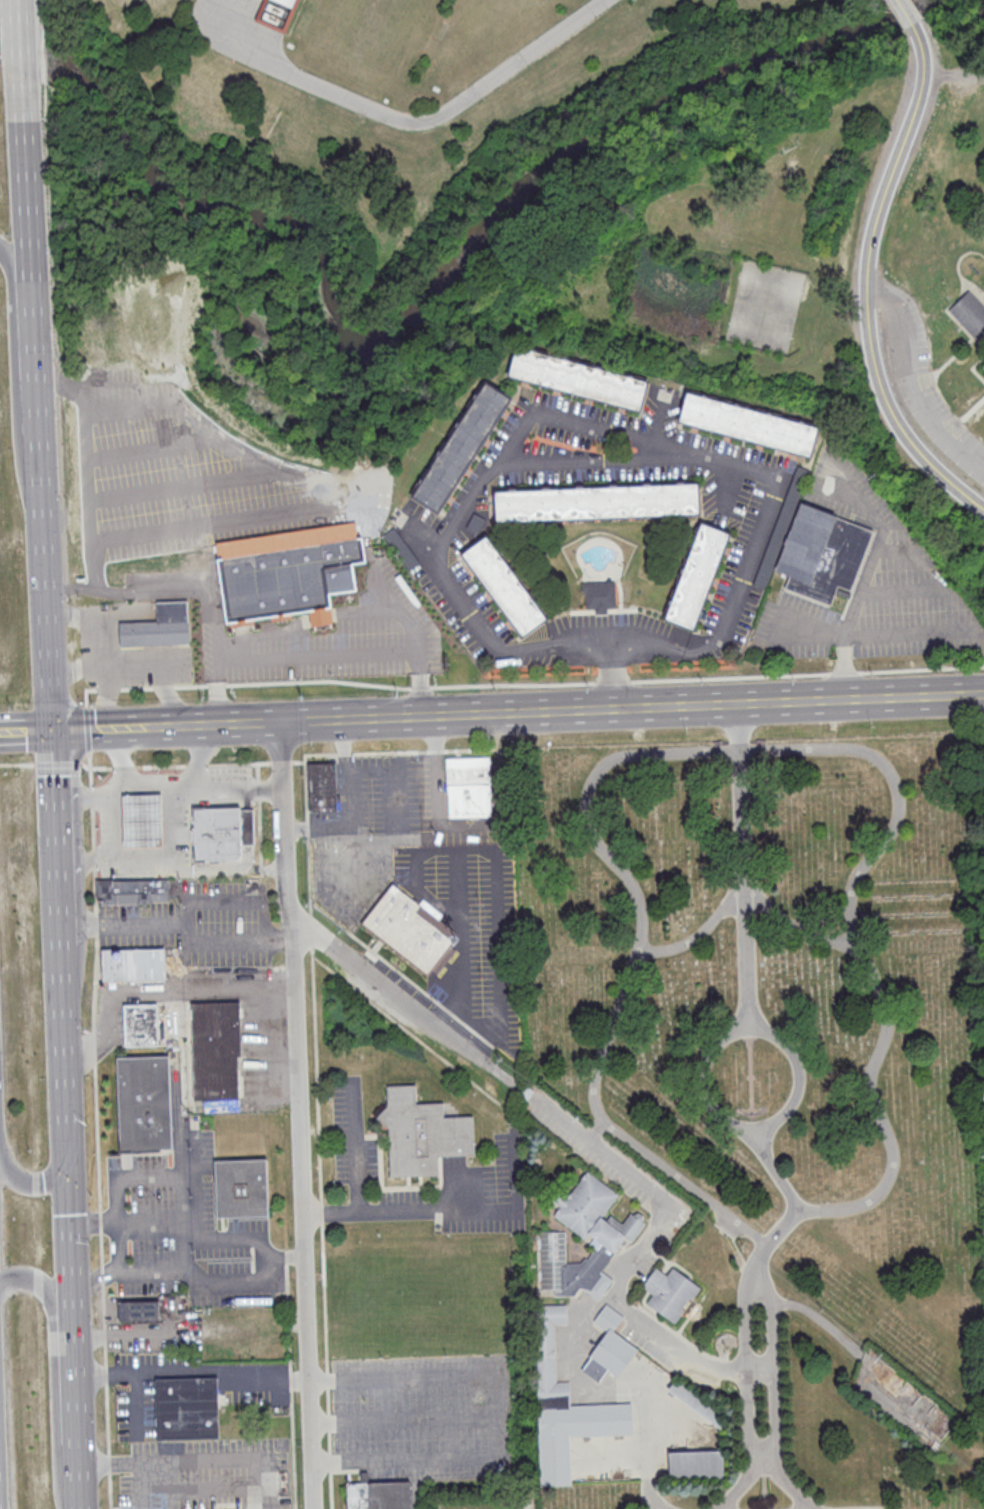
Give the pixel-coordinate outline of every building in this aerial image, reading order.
[(254,20),(262,0),(300,0),(286,33),(254,20)] [(968,291),(983,309),(983,329),(975,338),(948,308),(968,291)] [(648,380),(515,347),(508,378),(640,410),(648,380)] [(415,499),(441,514),(508,395),(482,380),(415,499)] [(811,456),(819,424),(685,392),(678,424),(811,456)] [(699,513),(699,485),(495,489),(496,518),(699,513)] [(800,502),(873,531),(850,591),(837,585),(830,605),(785,588),(789,576),(774,571),(800,502)] [(667,620),(696,630),(728,532),(698,522),(667,620)] [(406,570),(418,563),(396,527),(385,534),(406,570)] [(463,552),(520,638),(545,621),(489,535),(463,552)] [(217,556),(222,604),(257,600),(259,616),(285,613),(283,594),(311,591),(313,608),(331,607),(326,559),(346,557),(344,542),(217,556)] [(622,604),(622,592),(579,592),(579,604),(622,604)] [(119,622),(120,646),(189,643),(188,600),(155,602),(156,621),(119,622)] [(446,757),(447,817),(491,817),(490,756),(446,757)] [(308,811),(336,811),(336,762),(308,762),(308,811)] [(121,793),(160,791),(162,845),(124,847),(121,793)] [(194,811),(254,809),(255,847),(241,847),(242,858),(238,862),(196,864),(195,846),(193,846),(193,829),(195,829),(194,811)] [(97,882),(168,880),(169,905),(98,907),(97,882)] [(361,923),(428,975),(457,938),(390,886),(361,923)] [(102,949),(164,948),(166,979),(102,981),(102,949)] [(191,1002),(193,1099),(238,1098),(237,1056),(240,1056),(239,1002),(191,1002)] [(123,1005),(156,1004),(157,1044),(124,1045),(123,1005)] [(116,1056),(168,1055),(172,1148),(119,1150),(116,1056)] [(386,1085),(414,1084),(415,1103),(442,1102),(443,1117),(471,1115),(473,1155),(465,1155),(442,1156),(438,1156),(438,1175),(389,1177),(387,1128),(376,1117),(387,1105),(386,1085)] [(534,1091),(527,1100),(518,1092),(525,1084),(534,1091)] [(214,1160),(266,1158),(268,1216),(216,1217),(214,1160)] [(588,1171),(619,1195),(603,1215),(607,1218),(610,1214),(621,1223),(630,1211),(634,1214),(636,1210),(645,1217),(643,1221),(646,1224),(632,1242),(626,1238),(601,1270),(614,1280),(598,1301),(580,1287),(574,1295),(554,1295),(554,1288),(541,1288),(541,1231),(565,1231),(565,1263),(580,1263),(584,1257),(586,1258),(594,1249),(588,1244),(594,1237),(589,1233),(584,1239),(553,1215),(559,1207),(553,1202),(560,1194),(566,1198),(588,1171)] [(700,1288),(691,1300),(689,1298),(686,1302),(692,1306),(689,1310),(683,1306),(680,1309),(683,1311),(674,1323),(647,1303),(653,1295),(642,1287),(656,1268),(666,1275),(672,1267),(700,1288)] [(117,1320),(159,1320),(159,1301),(117,1301),(117,1320)] [(534,1305),(567,1304),(568,1324),(554,1324),(556,1382),(570,1382),(571,1405),(632,1403),(633,1435),(569,1437),(571,1485),(540,1486),(534,1305)] [(638,1348),(617,1377),(608,1371),(599,1383),(581,1370),(590,1357),(589,1356),(607,1332),(593,1322),(605,1304),(624,1317),(614,1331),(638,1348)] [(154,1378),(217,1377),(218,1438),(155,1439),(154,1378)] [(668,1390),(677,1378),(721,1411),(722,1429),(668,1390)] [(725,1479),(671,1481),(670,1452),(723,1450),(725,1479)] [(409,1481),(410,1508),(348,1508),(347,1483),(360,1483),(360,1471),(367,1471),(367,1482),(409,1481)]
